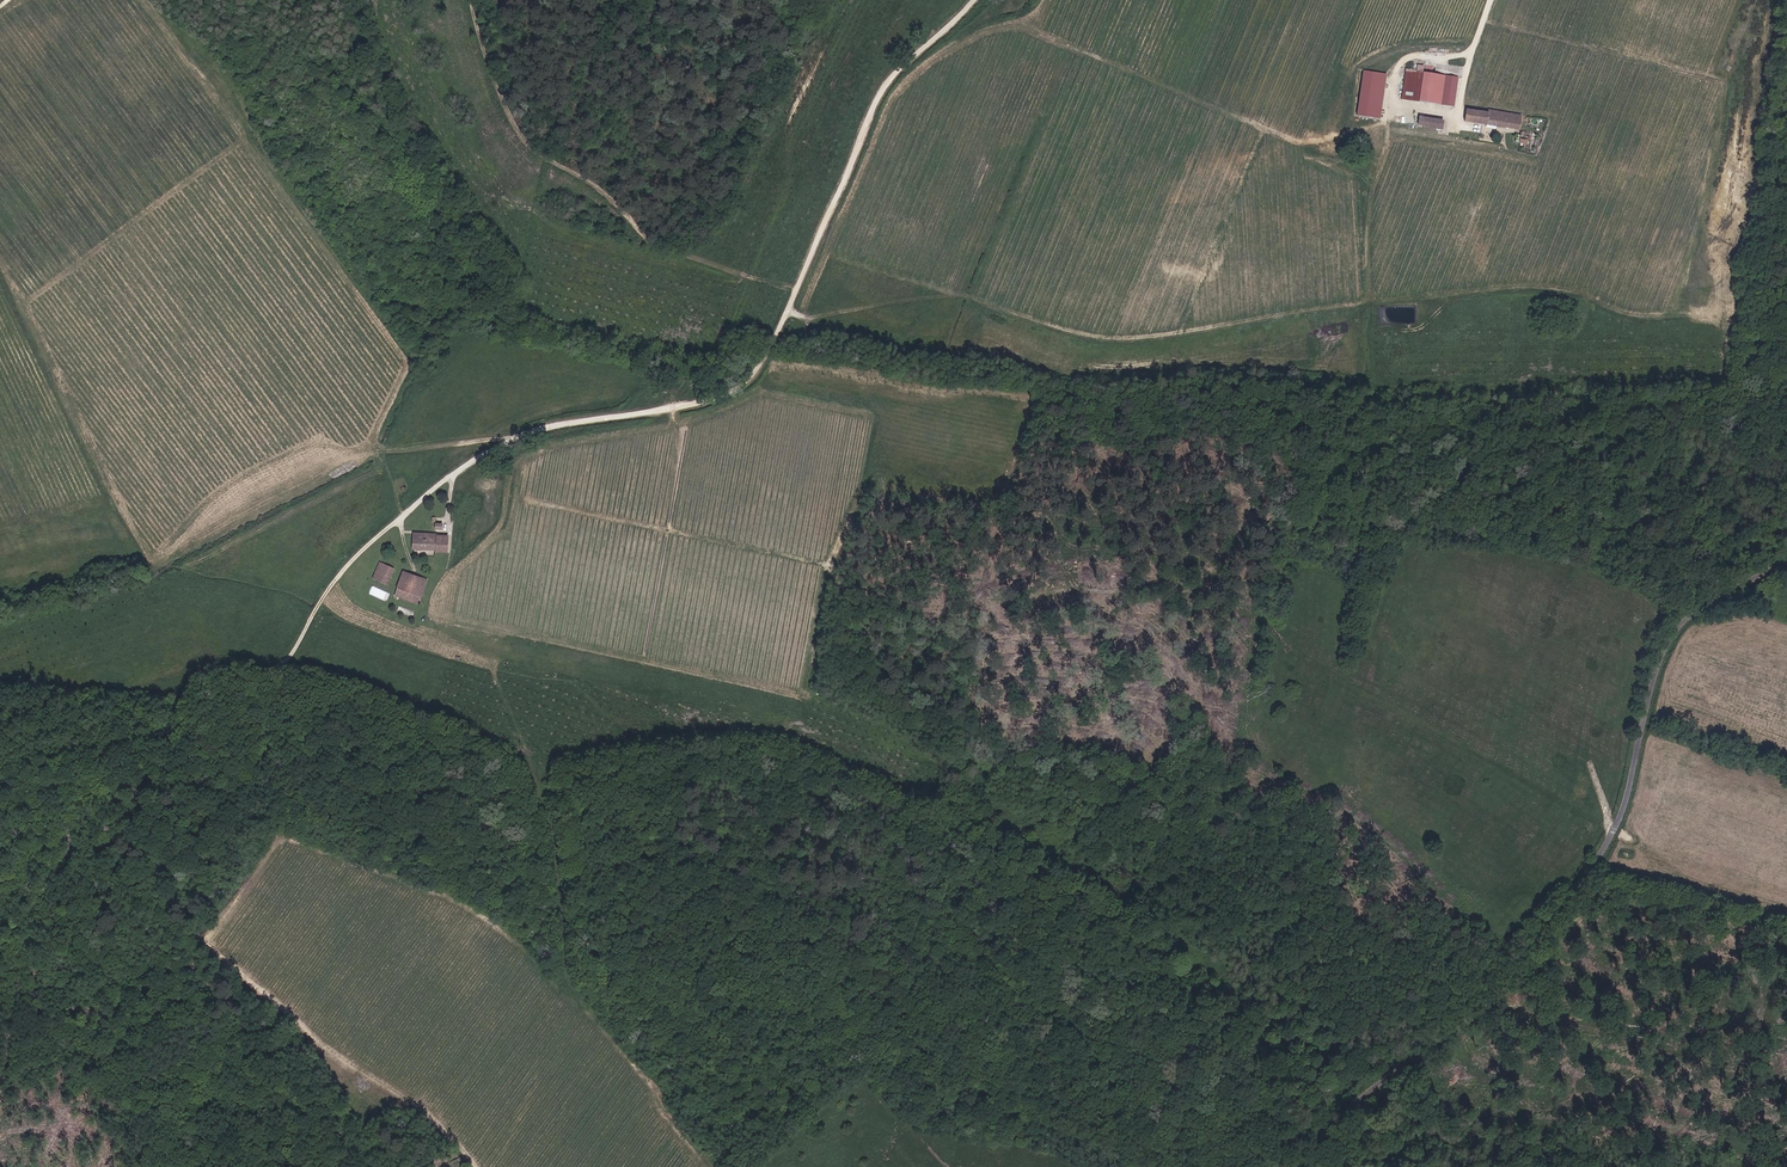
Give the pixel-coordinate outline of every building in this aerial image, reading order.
[(341,35),(354,29),(351,23),(337,30),(341,35)] [(1404,100),(1444,105),(1454,107),(1460,76),(1418,71),(1408,70),(1404,100)] [(1388,75),(1365,72),(1360,116),(1382,119),(1388,75)] [(1487,111),(1467,108),(1465,121),(1513,129),(1514,118),(1521,119),(1521,115),(1487,109),(1487,111)] [(1416,125),(1430,128),(1441,130),(1441,127),(1443,121),(1432,119),(1418,116),(1416,125)] [(1521,119),(1514,118),(1513,129),(1519,130),(1521,119)] [(437,549),(438,533),(415,532),(415,548),(437,549)] [(382,562),(373,579),(388,585),(396,568),(382,562)] [(429,580),(405,571),(398,590),(396,596),(419,604),(429,580)] [(369,593),(382,598),(385,591),(373,585),(369,593)]
